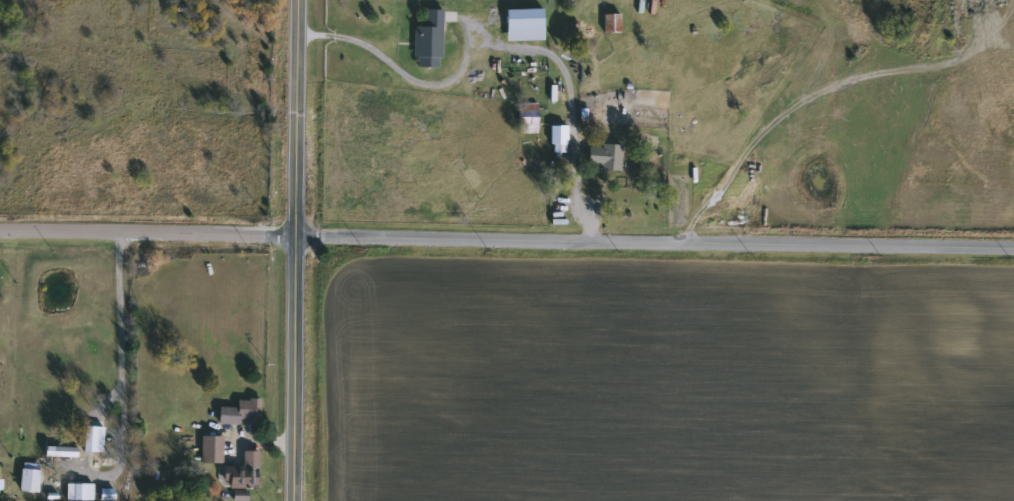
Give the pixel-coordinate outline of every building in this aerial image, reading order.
[(410,26),(420,26),(420,9),(438,10),(438,68),(409,68),(410,26)] [(500,9),(538,9),(538,29),(500,29),(500,9)] [(599,13),(616,13),(616,33),(599,33),(599,13)] [(533,104),(534,134),(515,134),(515,105),(533,104)] [(562,126),(562,154),(546,154),(546,126),(562,126)] [(617,145),(618,170),(584,170),(583,146),(617,145)] [(233,408),(233,399),(258,399),(258,424),(214,424),(214,408),(233,408)] [(98,456),(78,456),(78,424),(98,424),(98,456)] [(197,464),(197,437),(220,437),(220,464),(197,464)] [(244,489),(243,500),(228,500),(228,487),(216,487),(217,468),(238,468),(238,452),(254,452),(254,490),(244,489)] [(35,470),(34,492),(15,492),(16,470),(35,470)]
